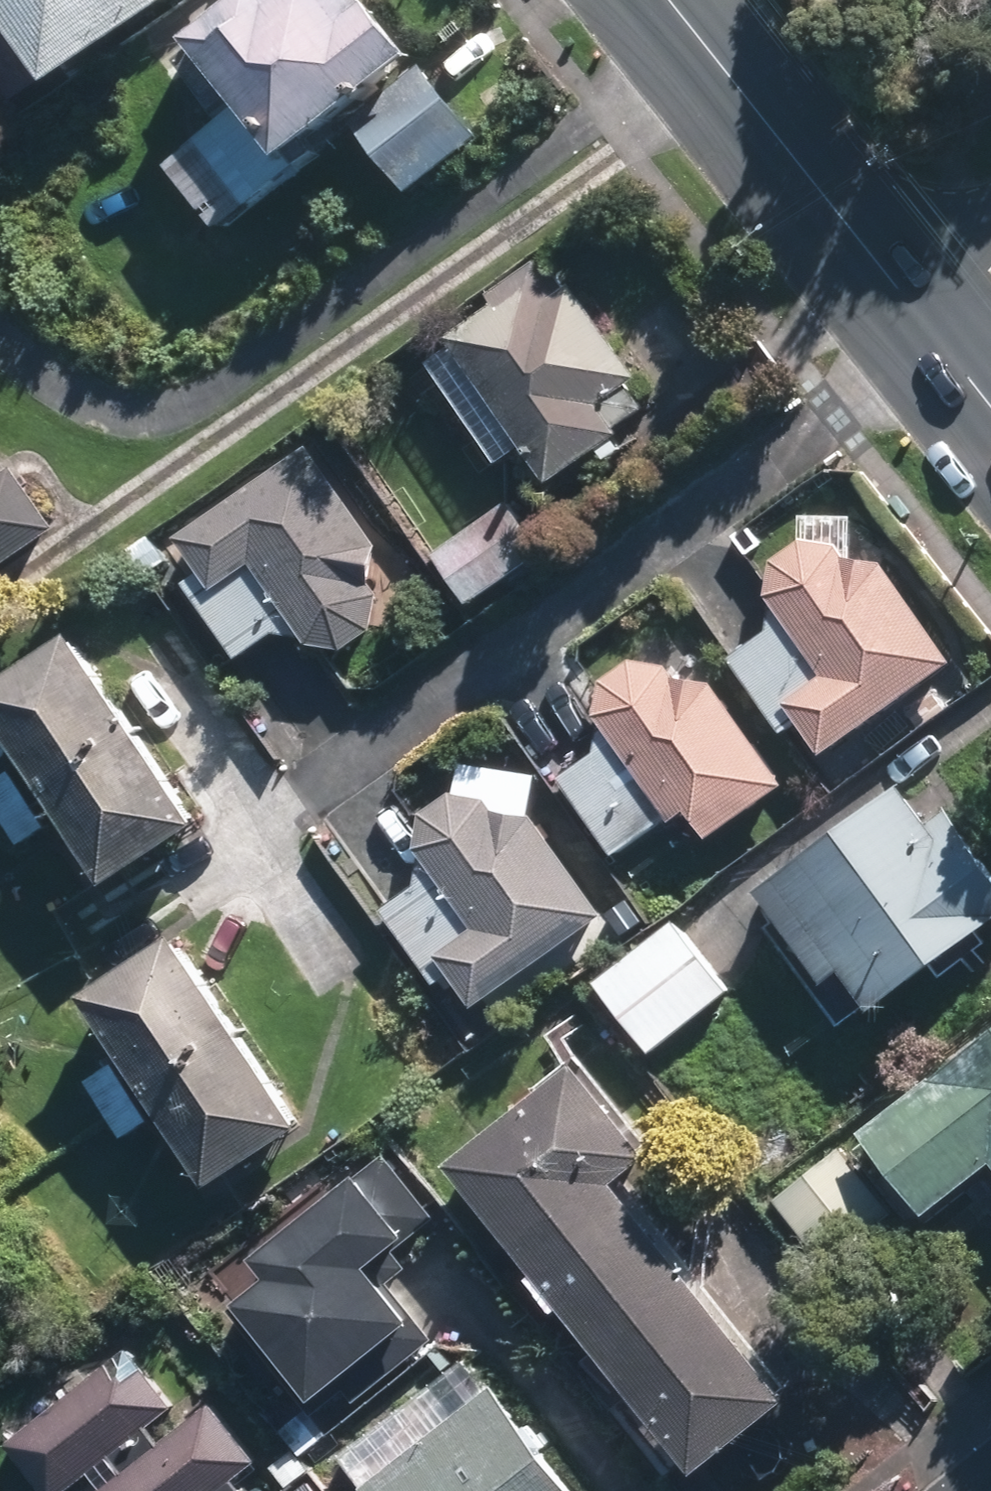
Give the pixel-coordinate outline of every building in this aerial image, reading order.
[(73,83),(191,0),(15,0),(73,83)] [(230,228),(315,163),(306,151),(433,54),(392,0),(254,0),(178,58),(227,122),(178,160),(230,228)] [(433,62),(360,122),(419,193),(492,134),(433,62)] [(653,377),(581,278),(543,306),(526,283),(432,351),(514,463),(526,455),(559,500),(593,475),(586,466),(629,434),(625,429),(653,408),(639,388),(653,377)] [(388,628),(391,547),(311,440),(182,536),(203,564),(184,579),(248,665),(285,637),(352,655),(388,628)] [(64,526),(20,466),(12,472),(0,455),(0,573),(64,526)] [(508,497),(438,557),(477,601),(546,541),(508,497)] [(806,513),(806,539),(777,559),(774,593),(775,628),(736,655),(792,732),(809,718),(831,751),(965,662),(888,559),(859,554),(860,514),(806,513)] [(86,631),(0,693),(0,706),(128,883),(220,816),(86,631)] [(565,776),(625,856),(660,829),(686,864),(793,783),(701,662),(640,657),(604,684),(599,750),(565,776)] [(437,975),(474,950),(510,993),(614,906),(535,810),(542,774),(467,762),(462,786),(429,814),(425,850),(424,880),(391,908),(437,975)] [(757,907),(825,991),(858,1032),(990,925),(990,854),(925,773),(757,907)] [(309,1113),(190,932),(102,989),(220,1171),(309,1113)] [(683,965),(658,939),(601,994),(653,1048),(726,977),(699,949),(683,965)] [(941,1210),(990,1170),(990,1037),(876,1129),(941,1210)] [(714,1476),(814,1387),(631,1181),(665,1151),(579,1054),(461,1158),(550,1259),(535,1273),(635,1386),(610,1408),(674,1481),(699,1459),(714,1476)] [(847,1141),(779,1194),(837,1268),(905,1216),(847,1141)] [(258,1301),(336,1392),(354,1377),(373,1399),(447,1335),(388,1266),(427,1233),(411,1214),(431,1197),(395,1154),(289,1245),(303,1262),(258,1301)] [(96,1471),(108,1485),(101,1490),(252,1490),(241,1478),(257,1465),(211,1411),(189,1429),(171,1408),(183,1398),(134,1340),(14,1442),(55,1490),(73,1490),(96,1471)] [(376,1490),(587,1490),(503,1380),(467,1408),(443,1377),(345,1451),(376,1490)]
